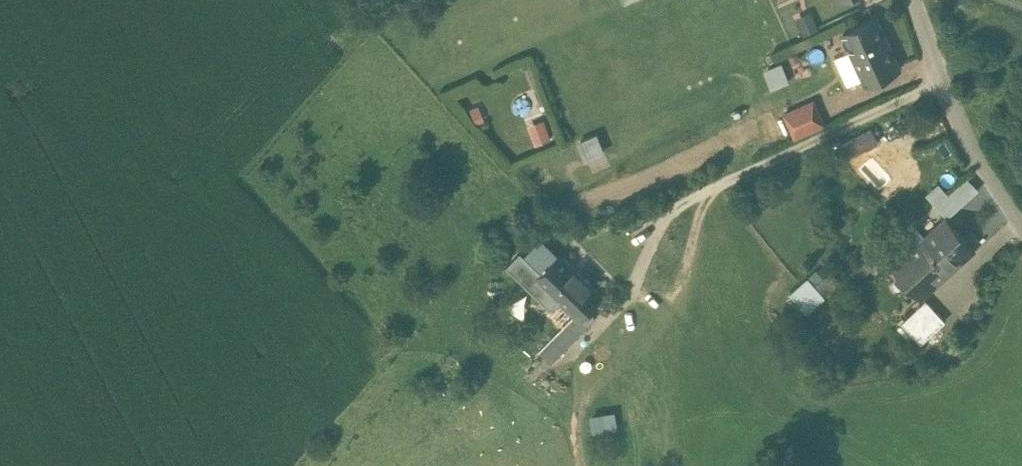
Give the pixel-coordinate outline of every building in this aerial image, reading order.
[(897,63),(876,17),(843,32),(844,34),(842,40),(846,47),(851,49),(865,78),(897,63)] [(774,86),(792,79),(785,60),(767,67),(774,86)] [(814,100),(799,107),(784,113),(795,136),(799,134),(824,123),(814,100)] [(544,113),(526,119),(534,142),(552,136),(544,113)] [(581,137),(587,157),(609,150),(602,130),(581,137)] [(971,173),(950,188),(943,179),(930,190),(948,213),(982,187),(971,173)] [(922,236),(893,262),(923,295),(976,248),(946,215),(922,236)] [(914,228),(886,254),(893,262),(922,236),(914,228)] [(541,271),(521,251),(508,264),(551,307),(559,298),(536,275),(541,271)] [(604,293),(561,251),(541,271),(536,275),(559,298),(575,313),(580,318),(589,309),(604,293)] [(813,272),(790,292),(807,311),(830,289),(840,280),(831,271),(820,280),(813,272)] [(926,298),(902,320),(921,341),(946,319),(926,298)] [(575,313),(539,350),(551,361),(596,316),(589,309),(580,318),(575,313)] [(594,411),(594,427),(619,427),(619,410),(594,411)]
